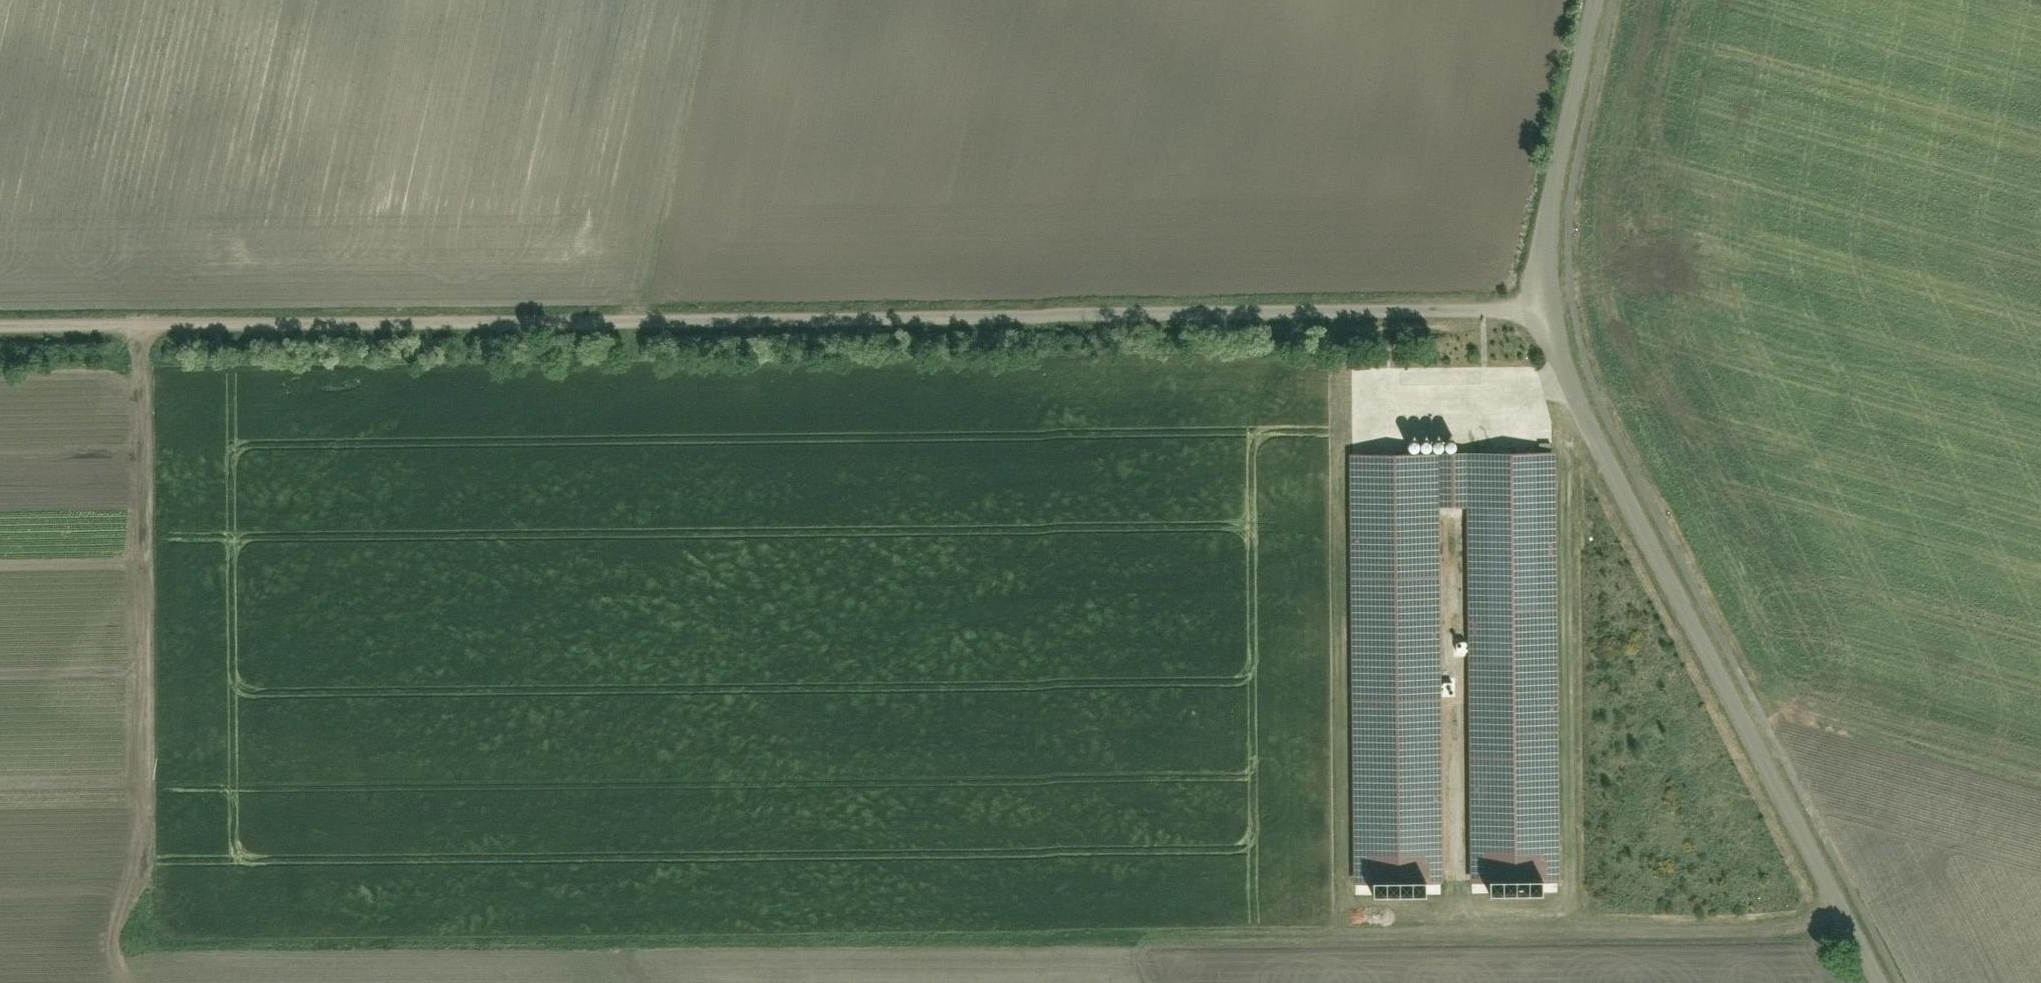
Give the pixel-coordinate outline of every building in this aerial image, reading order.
[(1561,451),(1452,452),(1456,889),(1565,888),(1561,451)] [(1452,452),(1341,452),(1344,892),(1456,889),(1452,452)]
